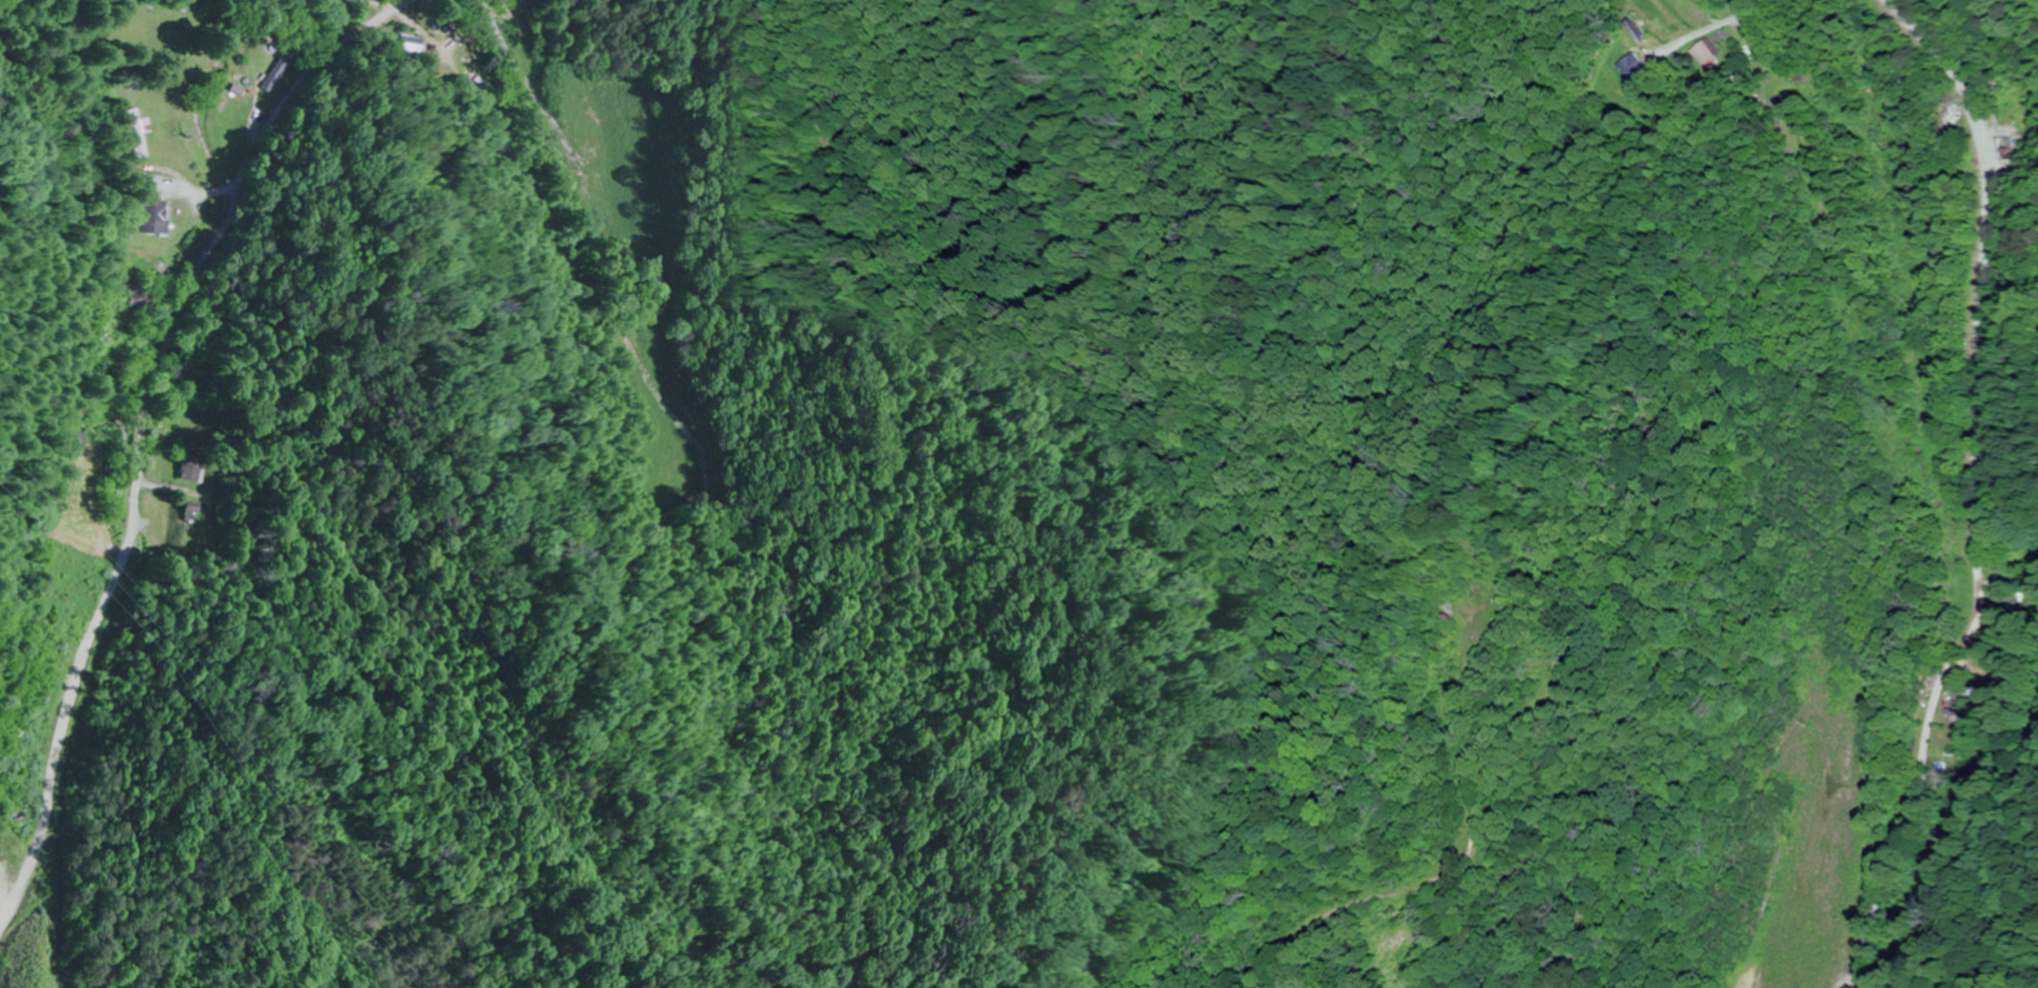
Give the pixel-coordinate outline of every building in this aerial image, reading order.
[(1727,60),(1709,38),(1696,50),(1714,71),(1727,60)] [(1653,69),(1637,52),(1623,65),(1639,83),(1653,69)] [(148,233),(166,234),(167,210),(149,209),(148,233)] [(167,262),(146,254),(138,274),(159,282),(167,262)] [(197,483),(201,457),(182,454),(178,480),(197,483)] [(192,521),(192,505),(184,505),(184,521),(192,521)]
